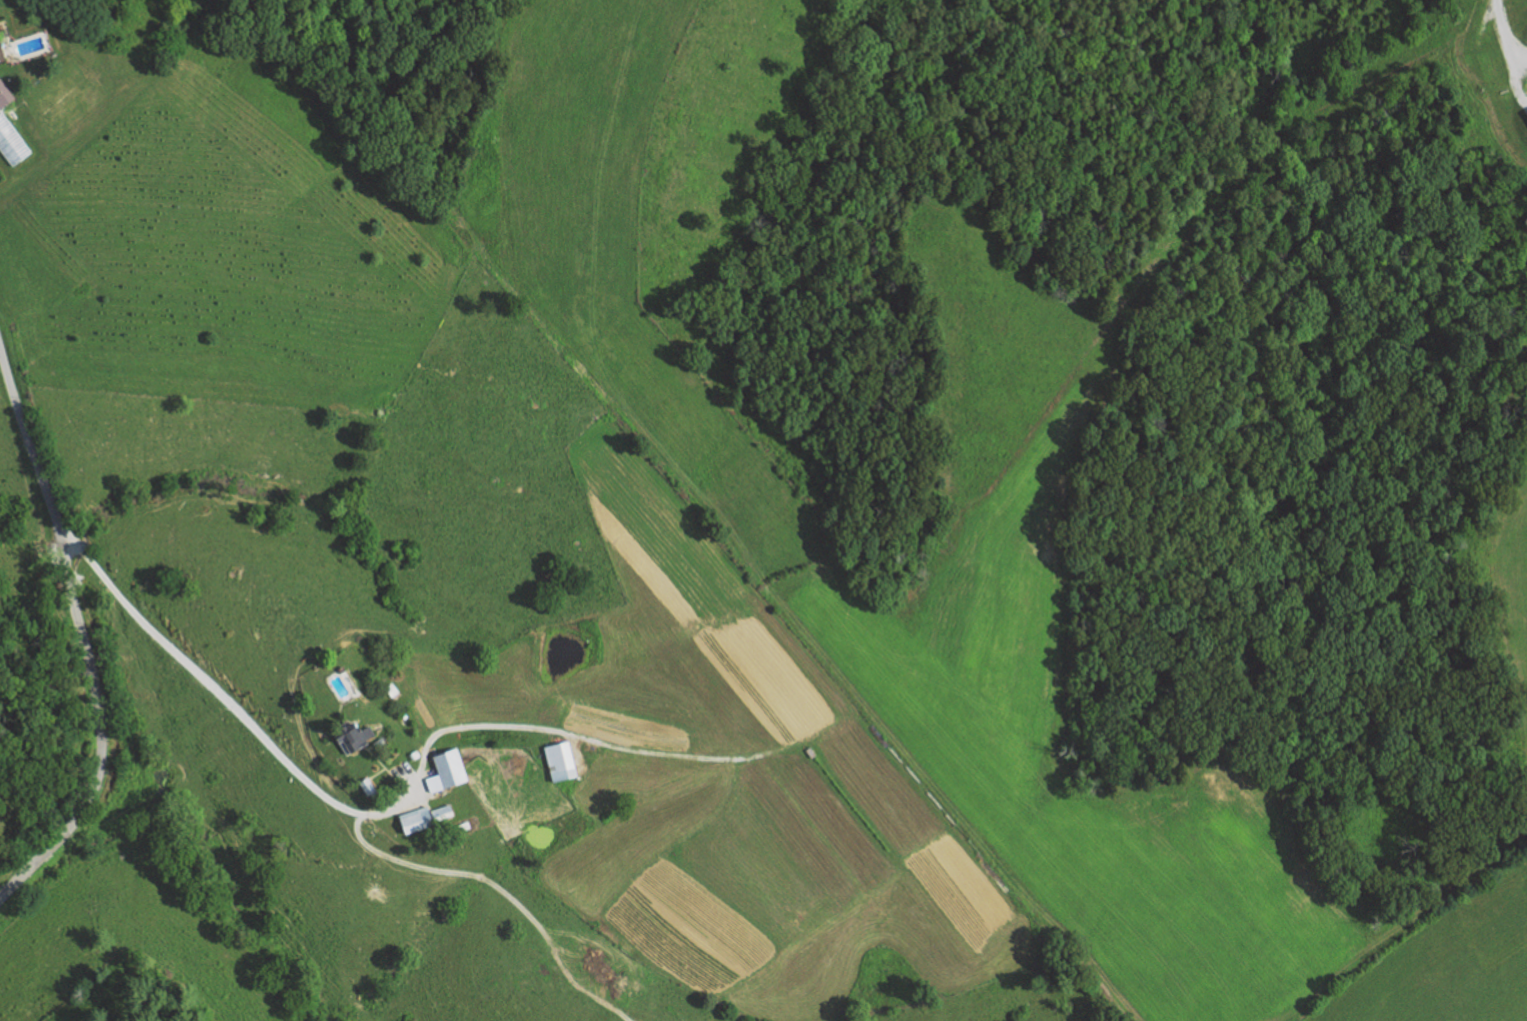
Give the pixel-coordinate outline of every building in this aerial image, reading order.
[(14,100),(0,81),(0,111),(14,100)] [(13,167),(0,150),(0,113),(31,153),(13,167)] [(399,691),(393,697),(385,688),(391,683),(399,691)] [(347,756),(370,741),(374,747),(382,742),(377,734),(375,735),(369,726),(361,731),(355,721),(333,736),(347,756)] [(545,747),(551,773),(575,767),(570,742),(545,747)] [(433,756),(444,789),(468,781),(463,764),(457,748),(433,756)] [(368,777),(379,797),(374,800),(371,794),(367,796),(359,782),(368,777)] [(449,804),(453,816),(433,822),(434,825),(404,834),(400,818),(417,813),(416,809),(427,806),(428,810),(449,804)] [(468,821),(470,827),(459,832),(456,826),(468,821)]
